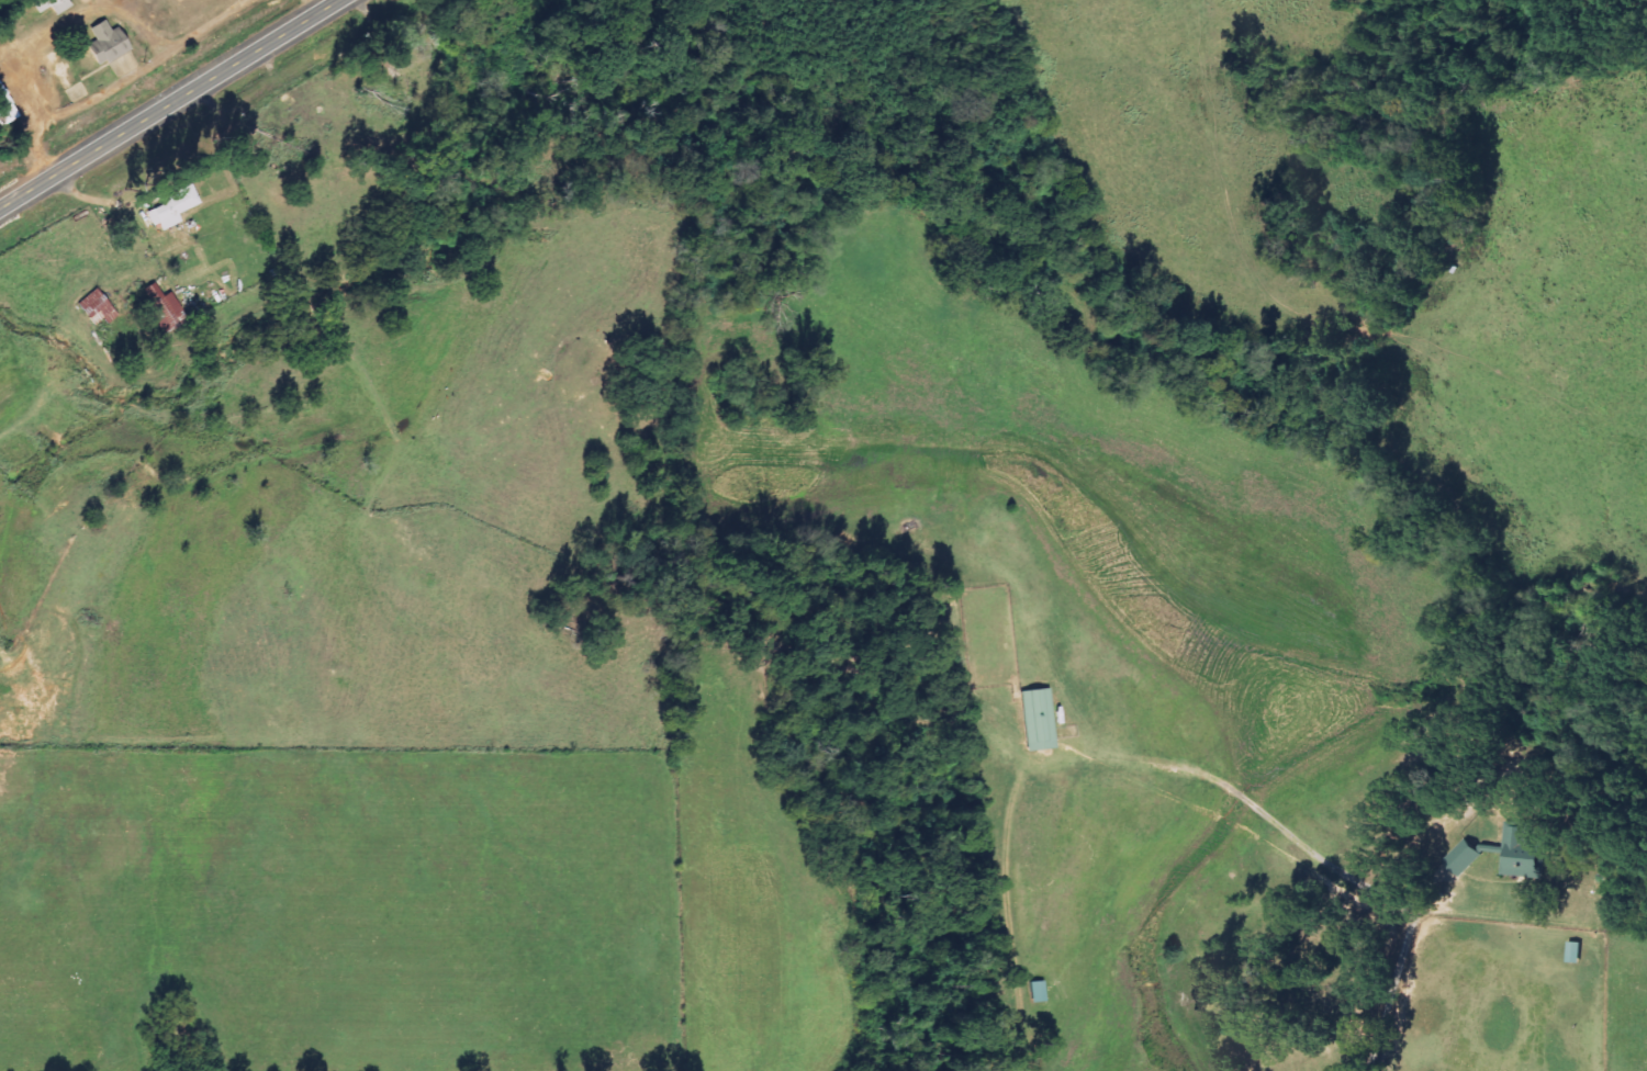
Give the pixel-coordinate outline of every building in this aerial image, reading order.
[(109,31),(104,20),(88,28),(94,41),(85,45),(96,67),(128,52),(117,27),(109,31)] [(0,83),(0,111),(6,123),(18,116),(0,83)] [(197,204),(190,188),(142,209),(150,226),(156,223),(160,231),(179,223),(175,214),(197,204)] [(169,293),(162,297),(153,282),(142,290),(152,305),(145,309),(161,333),(185,317),(169,293)] [(93,327),(102,319),(107,325),(117,316),(94,289),(75,305),(93,327)] [(1019,692),(1025,753),(1054,750),(1048,689),(1019,692)] [(1503,876),(1542,878),(1544,841),(1531,840),(1532,825),(1506,824),(1503,876)] [(1462,877),(1483,854),(1467,839),(1445,862),(1462,877)] [(1581,964),(1582,943),(1569,943),(1568,963),(1581,964)] [(1029,983),(1032,1003),(1045,1001),(1042,981),(1029,983)]
